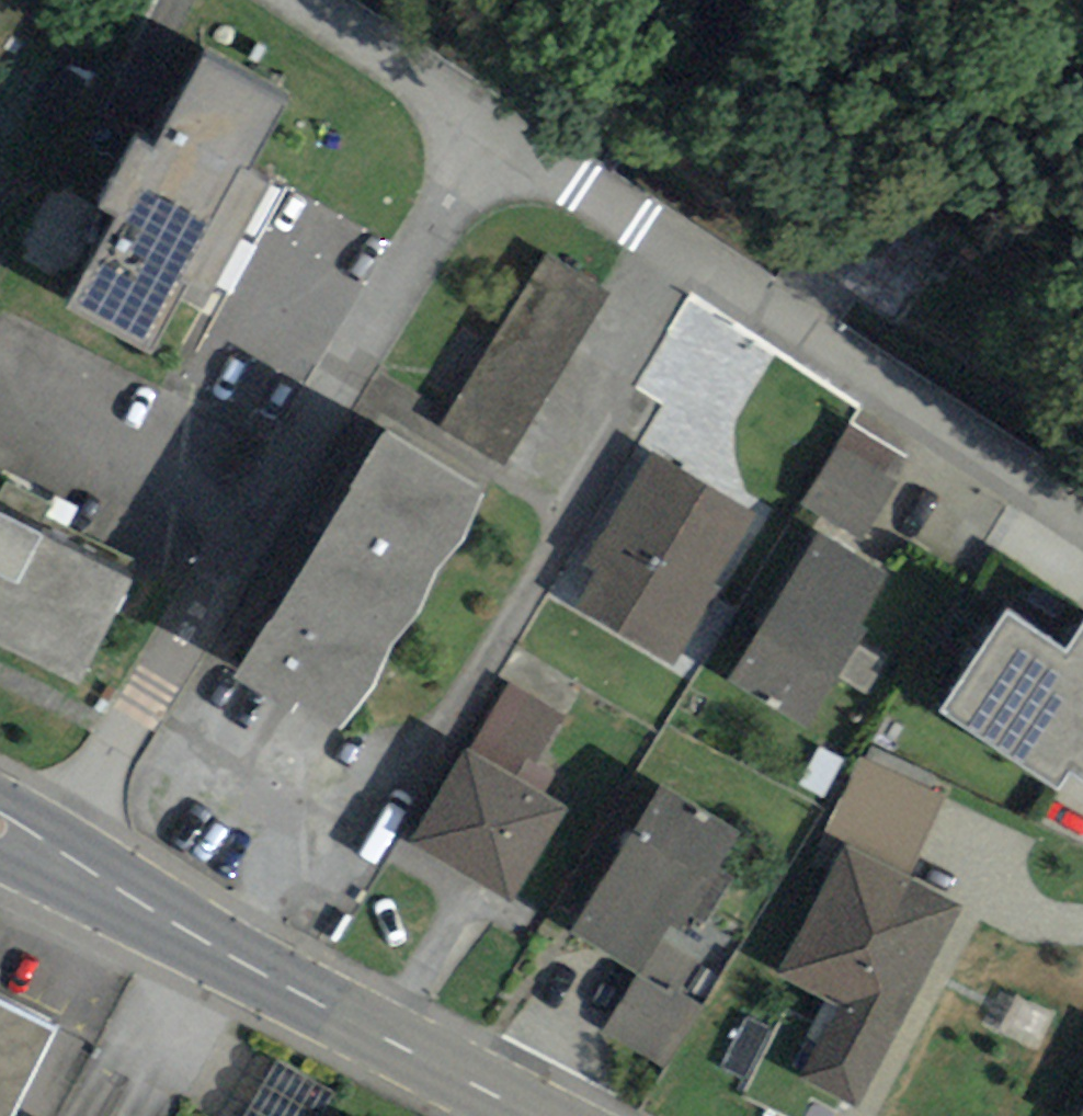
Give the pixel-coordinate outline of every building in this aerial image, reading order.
[(287,96),(204,52),(152,146),(140,139),(104,204),(117,211),(68,300),(150,345),(183,284),(197,292),(261,176),(247,168),(287,96)] [(546,260),(449,418),(496,446),(593,289),(546,260)] [(817,503),(879,533),(917,453),(855,424),(817,503)] [(488,489),(395,430),(248,659),(341,718),(488,489)] [(669,644),(739,516),(654,470),(584,597),(669,644)] [(75,646),(122,552),(0,492),(0,609),(75,646)] [(881,570),(823,535),(744,665),(802,700),(881,570)] [(945,718),(1059,791),(1070,772),(1082,780),(1082,648),(1071,666),(1006,625),(945,718)] [(492,728),(550,760),(576,712),(518,680),(492,728)] [(928,862),(955,791),(869,758),(841,828),(928,862)] [(507,897),(558,814),(471,762),(421,845),(507,897)] [(726,828),(667,790),(584,921),(642,958),(726,828)] [(909,1010),(954,900),(845,855),(799,964),(909,1010)] [(0,992),(0,1112),(47,1016),(0,992)]
